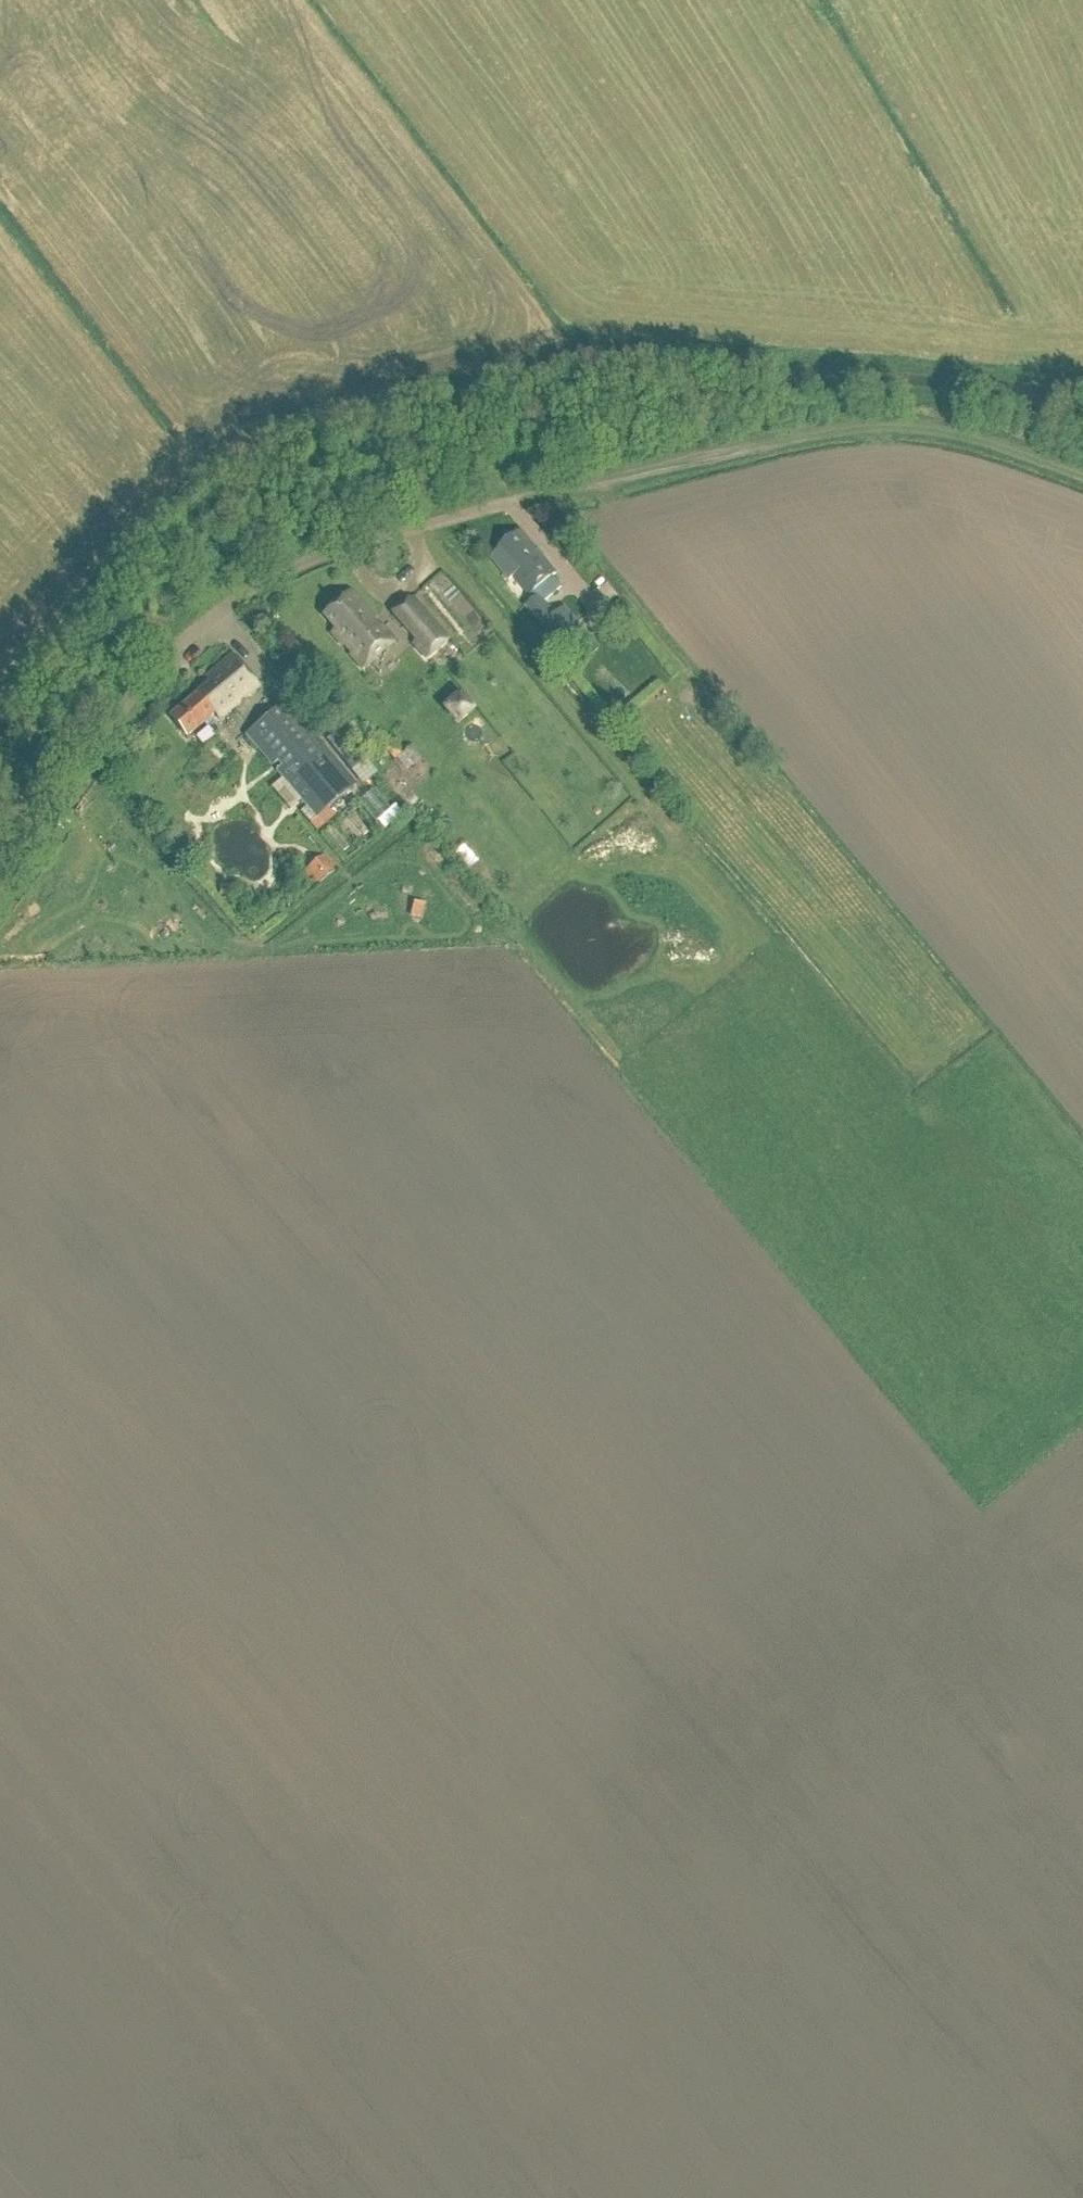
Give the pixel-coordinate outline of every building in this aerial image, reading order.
[(554,579),(559,575),(522,533),(491,559),(510,581),(513,578),(529,597),(533,594),(542,603),(560,587),(554,579)] [(331,634),(362,670),(393,643),(349,593),(323,616),(335,630),(331,634)] [(413,599),(395,616),(396,617),(418,642),(415,645),(428,660),(450,641),(415,601),(413,599)] [(544,630),(567,659),(586,644),(563,615),(544,630)] [(185,739),(210,718),(215,714),(219,719),(256,689),(230,658),(205,679),(209,684),(197,695),(169,719),(185,739)] [(245,737),(315,820),(357,786),(286,702),(245,737)] [(376,760),(369,765),(359,753),(349,761),(378,796),(395,782),(376,760)]
